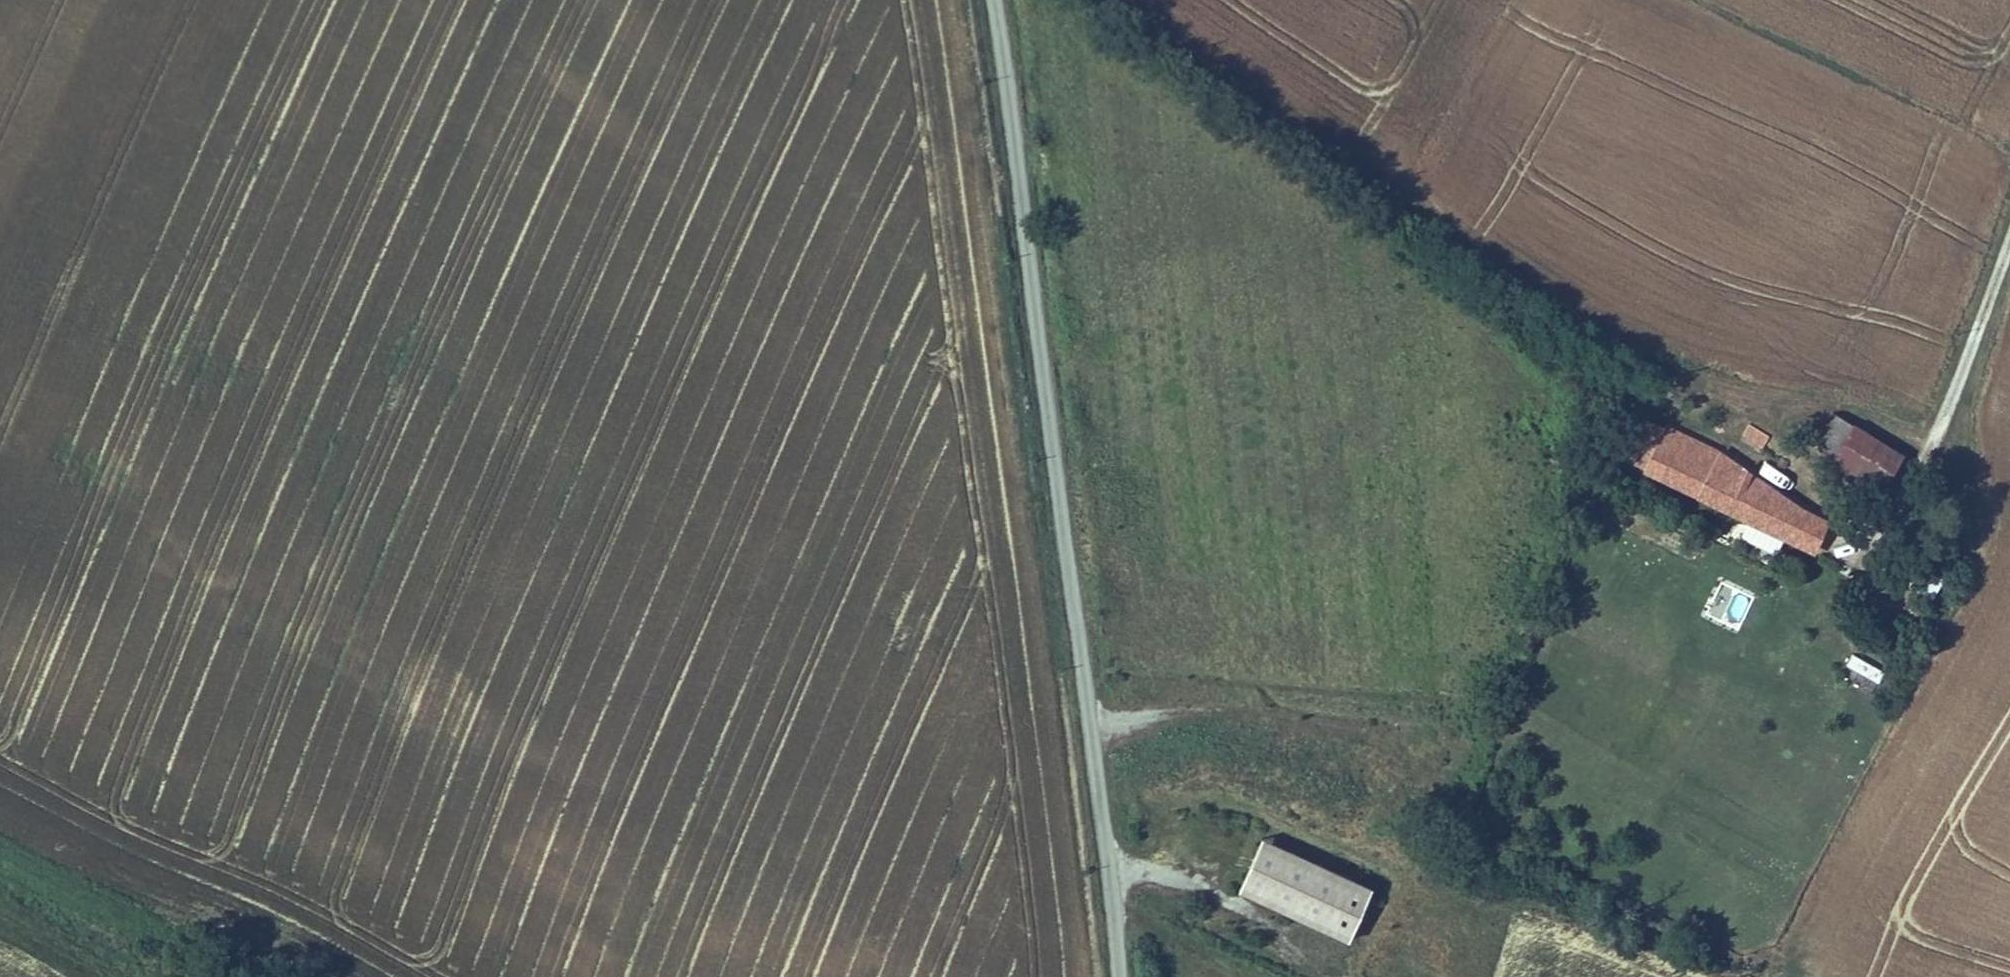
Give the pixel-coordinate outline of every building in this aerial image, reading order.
[(1793,433),(1863,462),(1878,426),(1808,397),(1793,433)] [(1631,427),(1619,454),(1748,515),(1763,481),(1637,416),(1631,427)] [(1807,504),(1763,481),(1748,515),(1792,536),(1807,504)] [(1852,655),(1846,668),(1879,685),(1885,671),(1852,655)] [(1253,835),(1229,888),(1343,940),(1368,886),(1253,835)]
